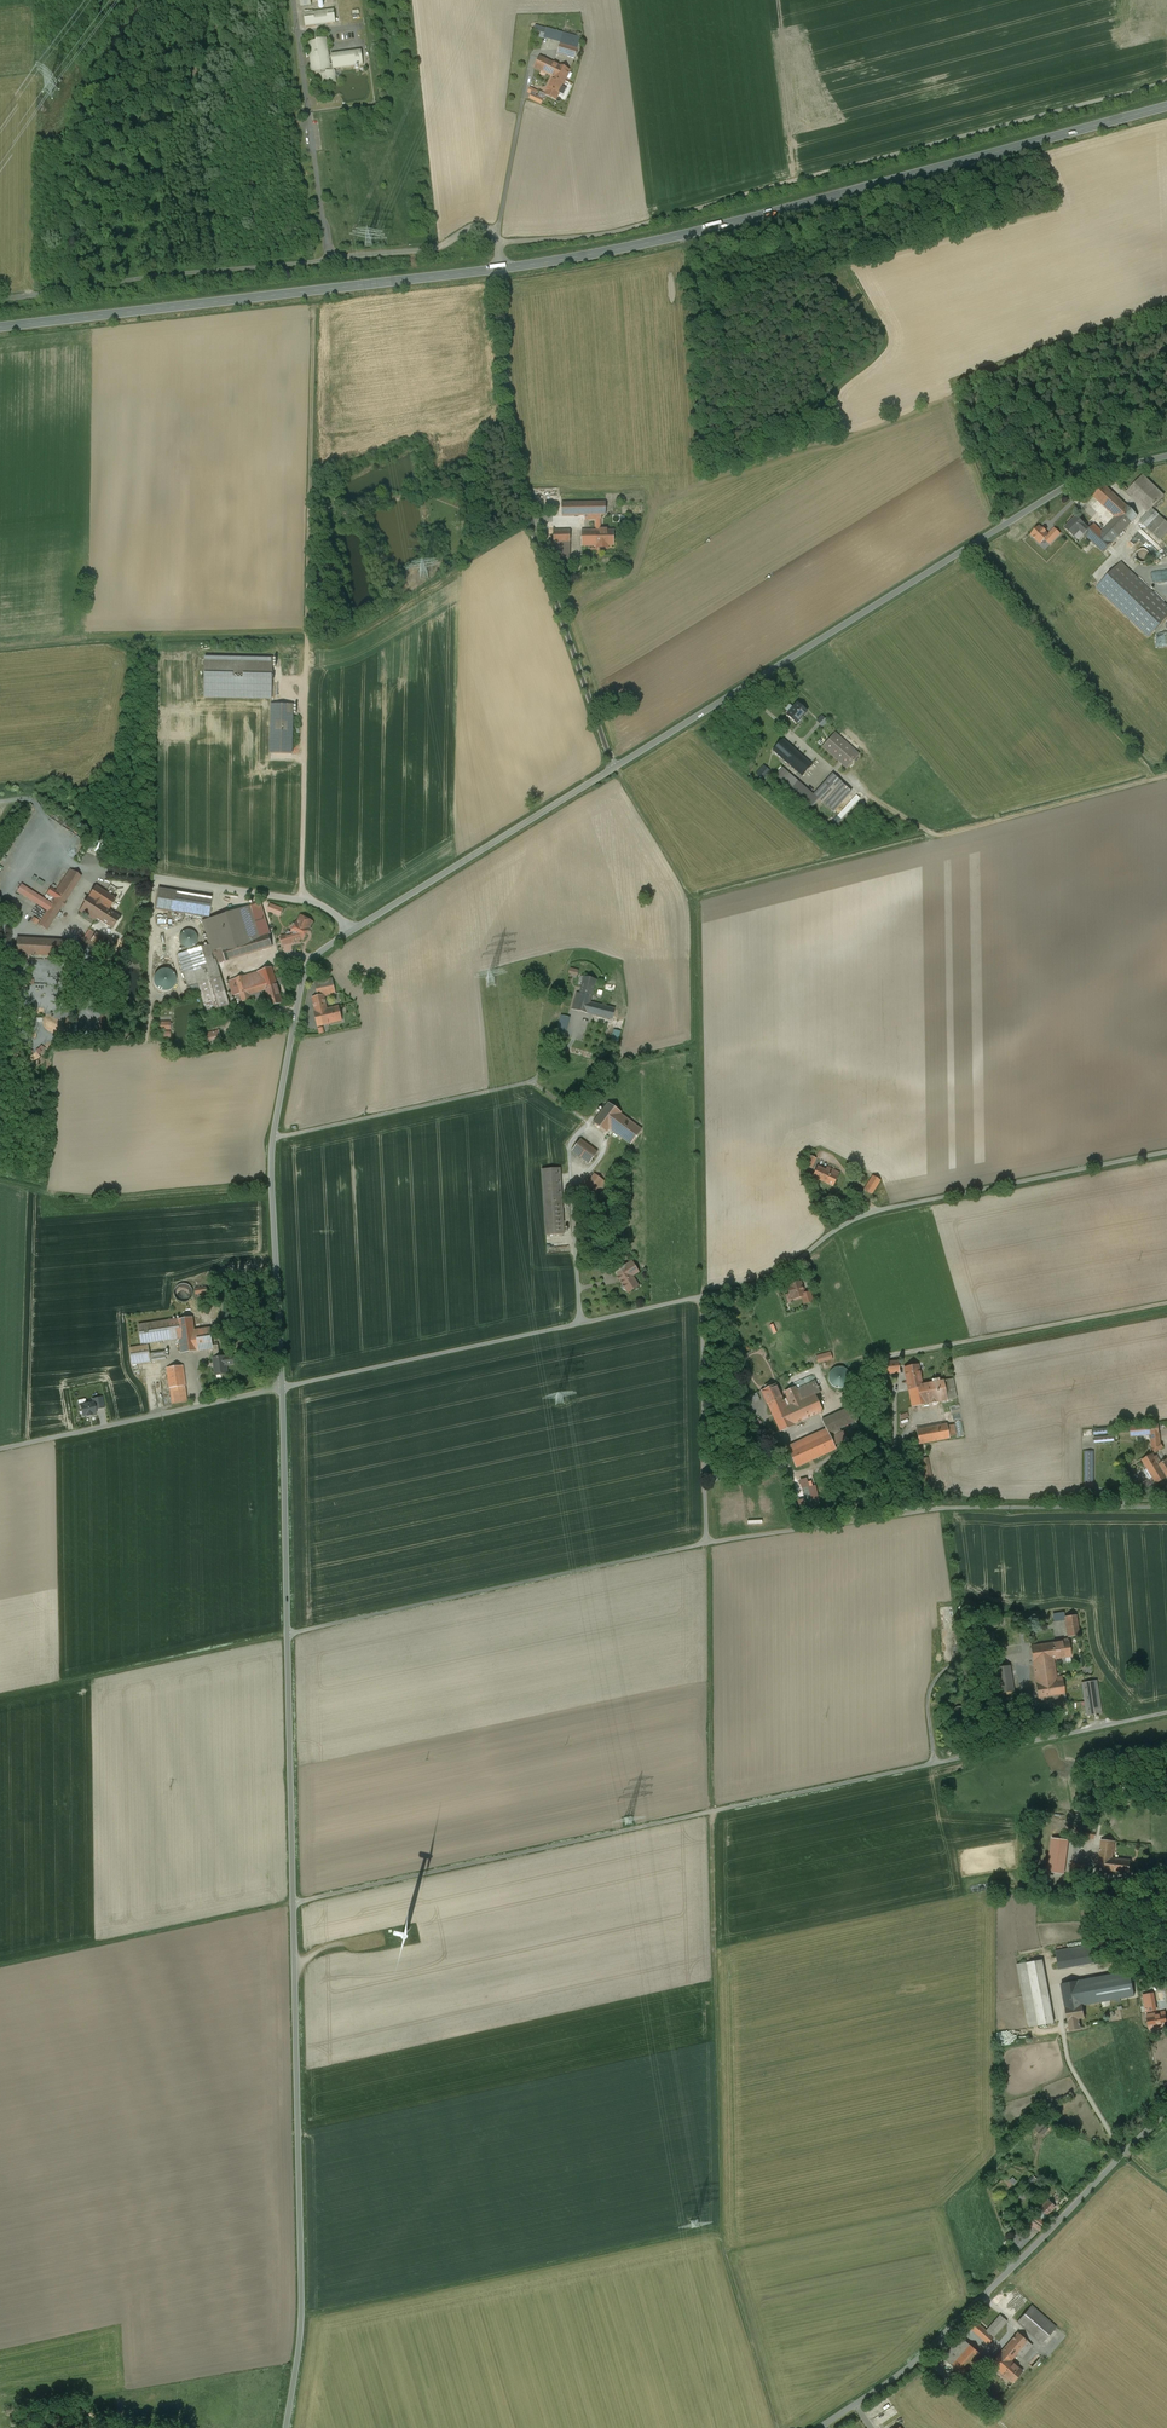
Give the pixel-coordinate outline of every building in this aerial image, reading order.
[(334,10),(304,13),(305,27),(336,23),(334,10)] [(580,38),(563,34),(557,54),(575,58),(580,38)] [(316,41),(308,42),(312,71),(320,70),(321,73),(319,74),(321,84),(336,82),(335,70),(334,70),(334,69),(363,65),(362,59),(359,59),(358,51),(331,54),(333,65),(331,65),(327,38),(316,39),(316,41)] [(551,83),(562,87),(569,71),(541,58),(535,69),(554,77),(551,83)] [(562,87),(551,83),(546,94),(556,99),(562,87)] [(546,95),(540,92),(537,97),(532,95),(530,99),(541,104),(546,95)] [(1164,496),(1143,476),(1130,489),(1151,509),(1152,508),(1161,499),(1164,496)] [(1094,525),(1089,530),(1085,535),(1095,545),(1104,553),(1138,516),(1127,506),(1126,506),(1104,485),(1093,497),(1116,517),(1102,532),(1094,525)] [(606,502),(562,502),(562,515),(585,515),(585,520),(596,520),(596,530),(582,530),(582,548),(616,547),(615,527),(602,527),(602,516),(606,516),(606,502)] [(1152,508),(1151,509),(1140,521),(1159,540),(1161,539),(1166,532),(1166,523),(1155,511),(1152,508)] [(1085,535),(1089,530),(1076,517),(1065,529),(1074,537),(1080,531),(1085,535)] [(1043,530),(1040,527),(1032,536),(1041,544),(1045,540),(1049,535),(1048,535),(1046,533),(1046,532),(1043,529),(1043,530)] [(1135,535),(1152,553),(1156,549),(1144,536),(1147,533),(1142,528),(1135,535)] [(1054,529),(1048,535),(1049,535),(1045,540),(1050,545),(1059,535),(1059,534),(1054,529)] [(570,558),(570,530),(554,531),(554,558),(570,558)] [(1140,550),(1138,552),(1137,554),(1137,557),(1137,559),(1139,561),(1141,562),(1143,563),(1146,563),(1148,561),(1149,559),(1150,557),(1150,555),(1149,552),(1147,551),(1145,550),(1142,550),(1140,550)] [(1098,588),(1149,637),(1154,632),(1166,618),(1166,611),(1134,580),(1137,577),(1121,563),(1098,588)] [(272,659),(205,657),(204,697),(271,699),(272,659)] [(807,712),(797,704),(787,716),(797,724),(807,712)] [(293,705),(271,705),(270,753),(292,754),(293,705)] [(859,754),(835,733),(822,747),(847,768),(859,754)] [(813,764),(783,739),(773,750),(803,777),(813,764)] [(768,771),(763,766),(757,774),(762,778),(768,771)] [(786,772),(781,769),(777,775),(781,778),(786,772)] [(843,783),(832,774),(814,795),(819,799),(833,812),(851,792),(842,784),(843,783)] [(814,795),(799,781),(793,788),(812,806),(819,799),(814,795)] [(841,818),(860,798),(856,794),(837,815),(841,818)] [(81,877),(70,870),(56,891),(51,887),(47,893),(55,898),(52,904),(21,885),(14,895),(45,915),(38,925),(47,930),(48,929),(49,928),(49,927),(53,920),(55,920),(55,918),(59,911),(61,910),(61,909),(65,901),(67,901),(67,900),(67,898),(81,877)] [(104,907),(109,910),(116,899),(95,886),(88,897),(104,907)] [(212,898),(158,889),(155,909),(208,918),(212,898)] [(97,919),(104,907),(88,897),(84,904),(79,911),(95,921),(97,919)] [(270,912),(284,916),(286,907),(272,903),(270,912)] [(104,907),(97,919),(113,929),(120,917),(109,910),(104,907)] [(260,908),(252,910),(260,937),(245,941),(240,925),(204,936),(207,946),(177,955),(187,988),(198,984),(206,1013),(229,1006),(217,964),(272,947),(268,934),(268,935),(260,908)] [(159,923),(168,924),(168,919),(177,920),(177,915),(159,915),(159,923)] [(292,934),(286,936),(289,944),(302,940),(303,940),(304,940),(303,939),(308,930),(309,930),(309,929),(312,922),(301,916),(297,923),(293,924),(294,929),(295,929),(292,934),(291,933),(291,934),(292,934)] [(78,929),(75,922),(67,925),(71,932),(78,929)] [(104,939),(89,929),(84,937),(99,947),(103,941),(104,939)] [(190,931),(187,931),(185,931),(182,933),(180,935),(179,938),(180,941),(181,944),(183,946),(185,947),(188,948),(191,947),(194,945),(196,943),(196,940),(196,937),(195,935),(193,932),(190,931)] [(283,946),(289,944),(286,936),(280,938),(283,946)] [(66,941),(17,938),(16,954),(56,956),(65,956),(66,941)] [(109,938),(104,939),(103,941),(106,943),(114,948),(117,943),(109,938)] [(74,942),(66,941),(65,956),(73,957),(74,942)] [(156,971),(154,974),(153,978),(153,982),(155,986),(158,989),(161,990),(165,991),(169,990),(172,987),(175,984),(176,980),(175,976),(174,973),(171,970),(167,968),(163,968),(160,969),(156,971)] [(250,995),(265,990),(278,986),(272,968),(251,974),(255,984),(247,986),(250,995)] [(251,999),(250,995),(247,986),(244,976),(228,981),(233,996),(239,994),(243,1002),(251,999)] [(590,1003),(596,980),(584,977),(580,993),(578,1000),(590,1003)] [(315,983),(318,996),(318,998),(324,997),(336,994),(332,979),(315,983)] [(283,1003),(278,986),(265,990),(270,1007),(283,1003)] [(594,1004),(590,1003),(578,1000),(580,993),(577,993),(572,1010),(587,1014),(587,1013),(613,1020),(616,1009),(594,1004)] [(327,1009),(324,997),(318,998),(318,996),(312,998),(314,1008),(323,1006),(324,1010),(327,1009)] [(339,1005),(327,1009),(324,1010),(323,1006),(314,1008),(318,1026),(342,1020),(339,1005)] [(568,1017),(561,1015),(556,1035),(565,1037),(570,1017),(568,1017)] [(169,1022),(158,1023),(158,1032),(162,1032),(162,1030),(169,1029),(169,1022)] [(218,1030),(205,1034),(207,1043),(221,1039),(218,1030)] [(606,1132),(609,1129),(609,1128),(620,1114),(621,1112),(608,1103),(593,1122),(606,1132)] [(642,1130),(620,1114),(609,1128),(609,1129),(622,1138),(631,1144),(642,1130)] [(598,1152),(581,1140),(573,1151),(589,1163),(598,1152)] [(814,1166),(817,1159),(809,1155),(804,1164),(813,1168),(814,1166)] [(827,1169),(817,1165),(812,1178),(833,1186),(840,1170),(828,1165),(827,1169)] [(560,1169),(542,1170),(546,1235),(564,1234),(560,1169)] [(607,1183),(595,1174),(580,1193),(592,1202),(607,1183)] [(879,1182),(870,1177),(863,1189),(871,1195),(879,1182)] [(638,1272),(632,1261),(615,1272),(623,1284),(626,1289),(628,1292),(639,1286),(632,1276),(638,1272)] [(206,1281),(195,1283),(197,1294),(208,1292),(206,1281)] [(793,1299),(802,1296),(805,1295),(804,1293),(800,1282),(789,1285),(790,1286),(787,1286),(790,1293),(792,1293),(793,1299)] [(186,1285),(183,1285),(180,1285),(178,1287),(177,1288),(175,1290),(175,1293),(175,1296),(177,1298),(179,1300),(181,1301),(183,1301),(186,1301),(188,1299),(190,1297),(191,1295),(191,1293),(191,1290),(190,1289),(188,1286),(186,1285)] [(810,1292),(804,1293),(805,1295),(802,1296),(804,1304),(813,1301),(810,1292)] [(192,1317),(139,1325),(141,1344),(179,1338),(181,1353),(213,1349),(213,1345),(210,1328),(194,1331),(192,1317)] [(148,1345),(130,1348),(132,1364),(167,1359),(166,1352),(150,1354),(148,1345)] [(213,1345),(213,1349),(214,1358),(213,1358),(216,1375),(227,1373),(226,1365),(234,1364),(233,1356),(225,1357),(225,1356),(220,1357),(218,1345),(213,1345)] [(830,1352),(816,1356),(818,1363),(833,1359),(830,1352)] [(899,1361),(885,1362),(886,1374),(900,1373),(899,1361)] [(912,1407),(926,1404),(923,1385),(919,1364),(904,1367),(912,1407)] [(183,1365),(167,1368),(172,1404),(187,1402),(185,1386),(186,1386),(183,1365)] [(843,1366),(841,1366),(837,1366),(834,1368),(831,1371),(830,1374),(829,1378),(830,1381),(832,1384),(835,1386),(839,1387),(842,1387),(845,1386),(849,1383),(850,1380),(851,1376),(850,1374),(849,1370),(846,1368),(843,1366)] [(923,1385),(926,1404),(949,1400),(957,1399),(953,1379),(923,1385)] [(783,1400),(795,1425),(823,1411),(816,1394),(820,1392),(815,1381),(797,1389),(795,1386),(785,1391),(787,1398),(783,1400)] [(795,1425),(783,1400),(775,1384),(771,1386),(770,1383),(764,1386),(766,1388),(761,1390),(780,1431),(795,1425)] [(753,1394),(743,1399),(746,1406),(756,1402),(753,1394)] [(94,1402),(81,1405),(83,1416),(87,1415),(87,1416),(92,1415),(92,1414),(96,1413),(94,1402)] [(858,1420),(852,1406),(822,1420),(828,1432),(789,1450),(796,1467),(836,1449),(830,1437),(842,1432),(840,1428),(858,1420)] [(947,1424),(917,1429),(919,1444),(925,1443),(950,1438),(949,1436),(956,1435),(954,1425),(948,1426),(947,1424)] [(1146,1427),(1131,1428),(1132,1436),(1152,1434),(1152,1447),(1155,1452),(1163,1448),(1160,1443),(1159,1433),(1158,1424),(1146,1425),(1146,1427)] [(1093,1451),(1085,1451),(1085,1494),(1094,1494),(1094,1481),(1092,1481),(1093,1451)] [(1147,1469),(1153,1477),(1157,1484),(1166,1478),(1166,1459),(1161,1463),(1159,1459),(1157,1460),(1153,1454),(1142,1460),(1147,1469)] [(936,1495),(928,1457),(920,1459),(922,1468),(928,1497),(936,1495)] [(1151,1479),(1153,1477),(1147,1469),(1145,1470),(1144,1473),(1148,1478),(1151,1479)] [(808,1475),(795,1478),(800,1500),(813,1497),(808,1475)] [(1001,1616),(992,1617),(994,1627),(1002,1626),(1001,1616)] [(1077,1616),(1066,1617),(1068,1637),(1079,1635),(1077,1616)] [(989,1632),(982,1634),(985,1653),(992,1652),(989,1632)] [(1031,1646),(1033,1662),(1054,1659),(1071,1656),(1069,1640),(1031,1646)] [(1057,1677),(1054,1659),(1033,1662),(1040,1712),(1067,1708),(1062,1676),(1057,1677)] [(1011,1665),(994,1668),(999,1696),(1014,1694),(1011,1665)] [(1097,1680),(1082,1682),(1087,1716),(1102,1713),(1097,1680)] [(1099,1825),(1084,1821),(1081,1835),(1096,1839),(1099,1825)] [(1097,1869),(1123,1872),(1124,1860),(1113,1859),(1115,1842),(1101,1839),(1097,1869)] [(1073,1852),(1059,1850),(1056,1872),(1071,1873),(1071,1872),(1087,1875),(1088,1868),(1071,1866),(1073,1852)] [(1098,1947),(1056,1955),(1059,1969),(1102,1961),(1098,1947)] [(1044,1959),(1016,1964),(1027,2026),(1055,2021),(1044,1959)] [(1131,1971),(1078,1981),(1083,2004),(1135,1995),(1131,1971)] [(1085,2017),(1083,2004),(1078,1981),(1078,1980),(1062,1983),(1070,2030),(1081,2029),(1080,2025),(1081,2024),(1080,2023),(1079,2023),(1079,2022),(1076,2023),(1075,2019),(1085,2017)] [(1145,2006),(1149,2029),(1166,2025),(1166,2021),(1166,2011),(1159,2012),(1157,2004),(1145,2006)] [(1038,2120),(1031,2126),(1040,2136),(1047,2130),(1038,2120)] [(1040,2208),(1047,2215),(1056,2206),(1048,2199),(1040,2208)] [(1047,2215),(1040,2208),(1037,2211),(1044,2219),(1047,2215)] [(1044,2225),(1034,2219),(1031,2224),(1040,2231),(1044,2225)] [(1056,2326),(1032,2305),(1017,2322),(1041,2343),(1056,2326)] [(988,2344),(1007,2321),(999,2314),(986,2329),(974,2319),(968,2326),(988,2344)] [(1001,2373),(1011,2361),(1017,2354),(1022,2358),(1032,2344),(1018,2332),(991,2363),(1001,2373)] [(962,2374),(980,2353),(960,2337),(943,2357),(962,2374)] [(1037,2354),(1029,2364),(1032,2367),(1040,2357),(1037,2354)] [(1011,2361),(1001,2373),(1012,2383),(1023,2372),(1011,2361)]
